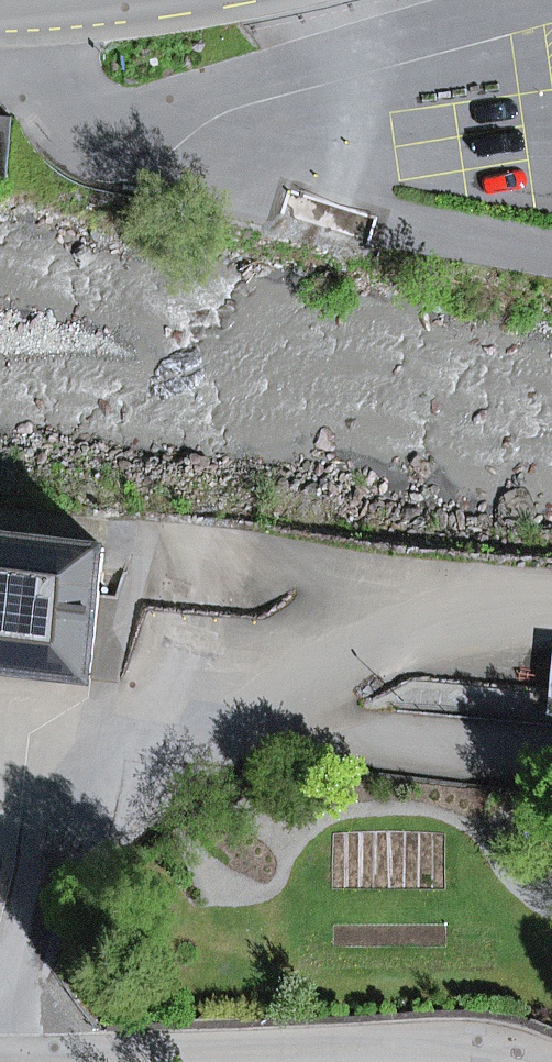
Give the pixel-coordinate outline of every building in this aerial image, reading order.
[(7,179),(12,117),(0,116),(0,179),(7,179)] [(89,680),(104,548),(0,536),(0,669),(89,680)]
